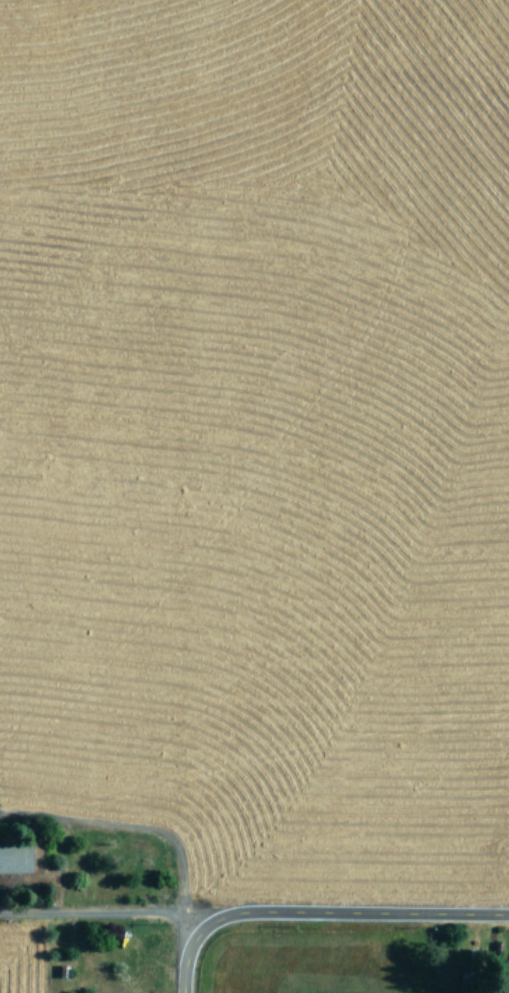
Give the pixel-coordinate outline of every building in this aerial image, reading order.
[(32,845),(0,845),(0,872),(32,872),(32,845)]
